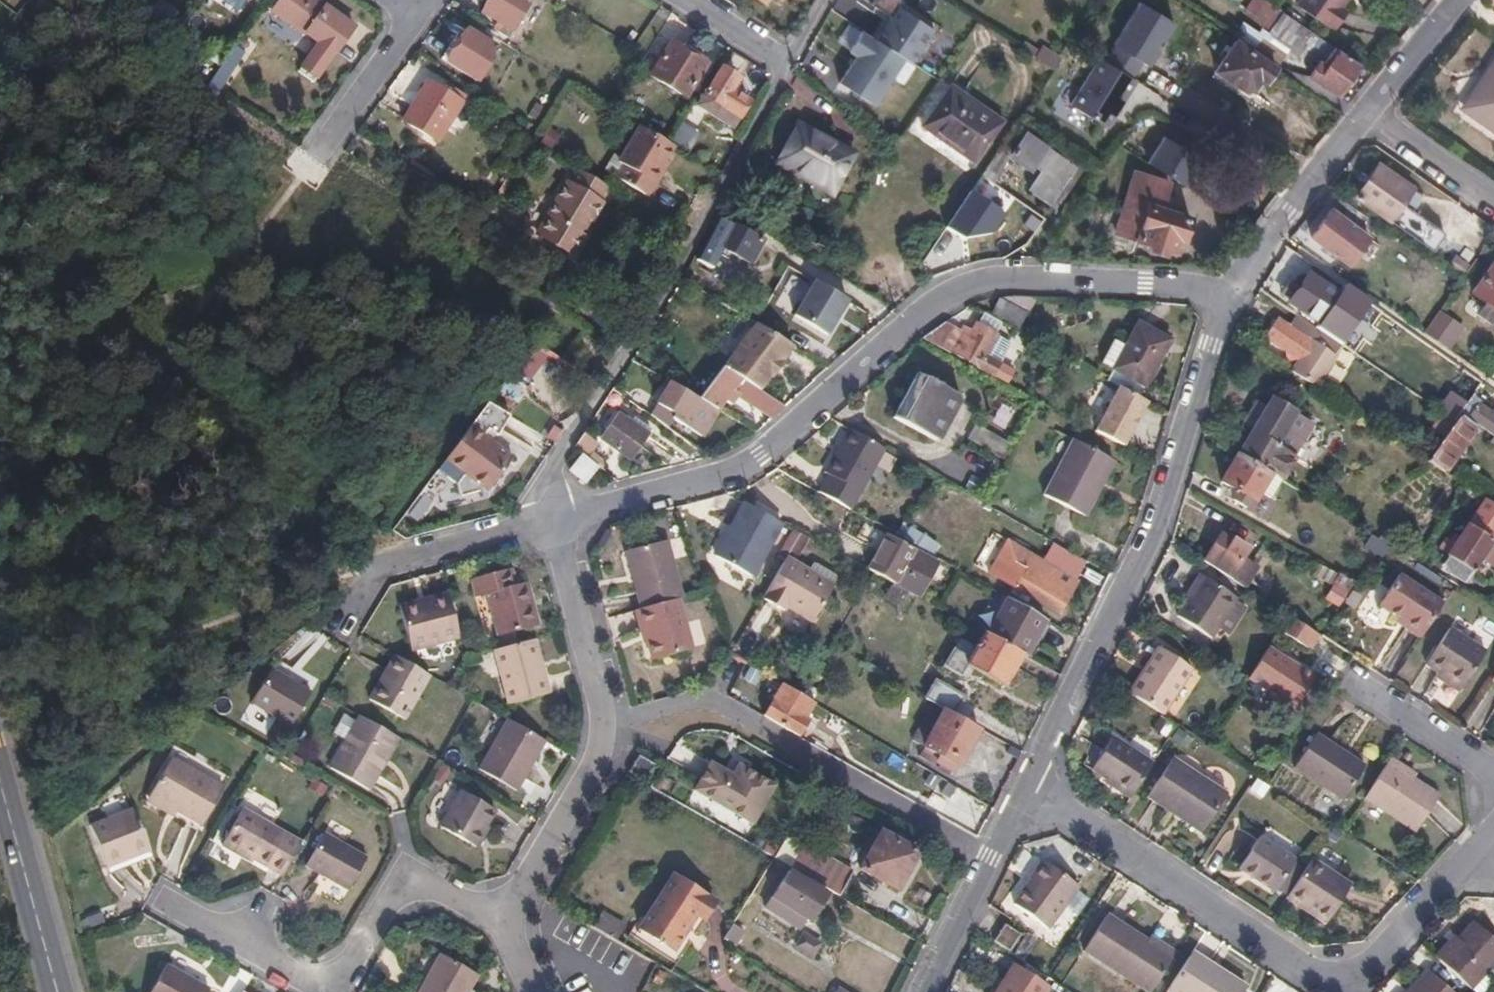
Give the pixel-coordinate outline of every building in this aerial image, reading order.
[(160,0),(159,0),(149,16),(168,29),(178,12),(160,0)] [(272,10),(318,44),(301,67),(316,79),(354,28),(326,7),(316,0),(279,0),(272,10)] [(481,12),(496,21),(512,31),(531,0),(488,0),(481,12)] [(902,58),(911,63),(932,29),(902,10),(895,6),(899,0),(870,0),(867,4),(888,17),(874,40),(902,58)] [(1339,50),(1267,0),(1252,0),(1245,11),(1320,62),(1327,67),(1339,50)] [(1298,4),(1328,25),(1330,23),(1336,28),(1346,12),(1340,8),(1346,0),(1301,0),(1298,4)] [(1177,25),(1140,2),(1111,44),(1116,45),(1106,63),(1132,79),(1144,63),(1151,70),(1177,25)] [(509,36),(512,31),(496,21),(493,26),(509,36)] [(874,40),(860,31),(847,51),(856,56),(839,84),(873,105),(902,58),(874,40)] [(478,81),(496,52),(465,33),(447,61),(478,81)] [(240,35),(233,46),(245,54),(252,43),(240,35)] [(1254,46),(1279,63),(1285,54),(1261,37),(1254,46)] [(1265,82),(1273,69),(1235,43),(1216,70),(1245,90),(1251,89),(1259,77),(1265,82)] [(673,45),(653,77),(685,96),(705,64),(673,45)] [(233,46),(206,87),(218,95),(245,54),(233,46)] [(1312,77),(1337,95),(1359,65),(1339,50),(1327,67),(1320,62),(1310,77),(1312,77)] [(1106,63),(1098,59),(1072,101),(1111,125),(1136,82),(1132,79),(1106,63)] [(696,109),(701,112),(727,75),(720,70),(696,109)] [(727,75),(701,112),(732,130),(747,103),(728,92),(735,81),(727,75)] [(460,105),(428,84),(404,120),(437,141),(460,105)] [(1473,114),(1493,129),(1493,85),(1473,114)] [(206,87),(188,114),(201,123),(217,96),(218,95),(206,87)] [(951,87),(925,125),(973,160),(1000,122),(951,87)] [(201,123),(218,134),(219,131),(234,141),(239,132),(232,128),(240,116),(242,112),(217,96),(201,123)] [(618,180),(648,198),(656,185),(652,183),(673,149),(635,126),(614,161),(625,168),(618,180)] [(799,129),(779,162),(832,194),(852,159),(799,129)] [(1201,160),(1163,137),(1148,163),(1185,186),(1201,160)] [(1029,190),(1050,205),(1076,167),(1047,146),(1033,166),(1041,172),(1029,190)] [(1411,207),(1415,210),(1425,196),(1380,165),(1357,198),(1397,227),(1411,207)] [(1076,167),(1050,205),(1056,209),(1082,171),(1076,167)] [(606,186),(577,169),(569,183),(566,181),(537,232),(576,254),(588,236),(579,231),(582,226),(587,217),(592,219),(602,201),(598,198),(606,186)] [(1133,173),(1114,235),(1150,246),(1148,252),(1163,257),(1165,248),(1176,251),(1180,239),(1184,240),(1190,219),(1161,210),(1169,184),(1133,173)] [(1368,219),(1340,200),(1312,239),(1350,266),(1370,239),(1359,231),(1368,219)] [(1415,210),(1411,207),(1397,227),(1437,250),(1446,234),(1415,210)] [(732,227),(723,222),(719,220),(697,260),(712,269),(723,249),(749,262),(766,231),(739,215),(735,222),(732,227)] [(587,217),(582,226),(587,229),(592,219),(587,217)] [(732,227),(735,222),(726,217),(723,222),(732,227)] [(1493,311),(1493,269),(1492,268),(1473,296),(1486,305),(1493,311)] [(1308,277),(1289,305),(1319,326),(1338,297),(1308,277)] [(848,300),(815,281),(794,316),(827,336),(848,300)] [(1374,304),(1348,288),(1338,297),(1319,326),(1347,345),(1374,304)] [(999,299),(992,313),(1019,328),(1026,314),(999,299)] [(1486,305),(1476,318),(1491,328),(1493,324),(1493,311),(1486,305)] [(542,315),(549,319),(555,311),(548,306),(542,315)] [(659,320),(668,326),(675,315),(665,309),(659,320)] [(554,313),(548,321),(558,328),(564,319),(554,313)] [(1425,334),(1449,351),(1464,330),(1439,313),(1425,334)] [(1277,320),(1265,344),(1298,363),(1293,370),(1319,387),(1337,352),(1341,346),(1295,316),(1290,326),(1277,320)] [(922,337),(949,353),(960,333),(942,323),(922,337)] [(753,386),(760,390),(769,377),(771,379),(783,363),(782,361),(793,347),(756,324),(724,366),(742,378),(753,386)] [(993,376),(999,363),(994,360),(1002,345),(997,342),(999,338),(974,324),(971,332),(963,327),(960,333),(949,353),(993,376)] [(1126,347),(1113,369),(1144,386),(1169,342),(1138,324),(1126,347)] [(560,343),(568,349),(576,338),(568,332),(560,343)] [(565,354),(537,336),(532,343),(560,360),(565,354)] [(1103,362),(1113,369),(1126,347),(1115,341),(1103,362)] [(993,376),(1027,394),(1034,382),(999,363),(993,376)] [(699,400),(716,410),(724,401),(742,378),(724,366),(699,400)] [(916,374),(907,392),(899,387),(895,394),(903,398),(893,417),(937,441),(960,398),(916,374)] [(785,407),(760,390),(753,386),(742,378),(724,401),(730,405),(738,395),(751,404),(773,418),(785,407)] [(700,434),(716,410),(699,400),(672,384),(658,404),(674,416),(700,434)] [(1096,431),(1124,446),(1146,404),(1119,389),(1096,431)] [(1466,409),(1462,414),(1493,435),(1493,416),(1479,406),(1482,401),(1474,396),(1466,409)] [(1458,420),(1462,414),(1466,409),(1453,400),(1442,415),(1455,424),(1458,420)] [(1270,475),(1282,481),(1295,460),(1292,458),(1312,426),(1293,415),(1271,401),(1267,409),(1253,431),(1238,456),(1270,475)] [(1242,424),(1253,431),(1267,409),(1256,402),(1242,424)] [(495,440),(510,421),(488,404),(468,431),(481,440),(487,433),(495,440)] [(674,416),(658,404),(649,417),(665,429),(674,416)] [(614,412),(602,429),(605,432),(600,440),(629,460),(647,434),(614,412)] [(1474,431),(1458,420),(1455,424),(1428,462),(1446,474),(1474,431)] [(814,495),(846,513),(882,448),(846,428),(819,476),(823,479),(814,495)] [(490,447),(481,440),(468,431),(443,465),(462,478),(482,493),(485,495),(510,462),(490,447)] [(490,447),(495,440),(487,433),(481,440),(490,447)] [(574,449),(582,455),(592,440),(584,433),(574,449)] [(1086,520),(1102,491),(1098,489),(1112,463),(1075,444),(1046,498),(1086,520)] [(598,467),(583,455),(570,470),(585,482),(598,467)] [(1270,475),(1238,456),(1222,481),(1255,502),(1260,493),(1270,475)] [(1098,489),(1102,491),(1115,465),(1112,463),(1098,489)] [(1282,481),(1270,475),(1260,493),(1270,499),(1282,481)] [(479,496),(482,493),(462,478),(454,489),(458,502),(479,496)] [(755,576),(785,524),(759,510),(747,503),(717,554),(755,576)] [(1447,557),(1471,573),(1492,541),(1468,525),(1459,539),(1447,557)] [(1415,561),(1422,551),(1407,542),(1405,547),(1383,534),(1379,540),(1382,541),(1390,546),(1415,561)] [(877,577),(916,600),(937,563),(897,541),(887,535),(866,571),(877,577)] [(1437,551),(1447,557),(1459,539),(1453,535),(1449,542),(1445,539),(1437,551)] [(1364,548),(1374,553),(1382,541),(1379,540),(1372,536),(1364,548)] [(1205,564),(1245,588),(1258,568),(1244,560),(1249,552),(1232,542),(1231,543),(1221,537),(1205,564)] [(1382,559),(1390,546),(1382,541),(1374,553),(1382,559)] [(668,542),(629,553),(635,574),(631,575),(641,611),(678,601),(683,600),(668,542)] [(1065,596),(1073,583),(1006,543),(986,575),(1056,617),(1068,598),(1065,596)] [(625,554),(631,575),(635,574),(629,553),(625,554)] [(1463,585),(1471,573),(1447,557),(1441,566),(1446,569),(1449,576),(1463,585)] [(787,559),(762,601),(784,613),(786,608),(811,623),(836,578),(813,565),(808,572),(787,559)] [(1336,614),(1354,586),(1320,566),(1313,576),(1332,588),(1324,600),(1333,605),(1330,610),(1336,614)] [(499,637),(534,627),(528,603),(533,601),(528,583),(516,586),(511,567),(470,578),(475,598),(487,594),(499,637)] [(1421,636),(1442,603),(1398,575),(1380,604),(1405,619),(1402,624),(1421,636)] [(1186,598),(1191,601),(1204,580),(1200,577),(1186,598)] [(1204,580),(1191,601),(1177,622),(1210,643),(1220,628),(1230,634),(1246,610),(1235,603),(1237,601),(1204,580)] [(891,587),(883,598),(894,607),(902,596),(891,587)] [(416,653),(465,640),(453,597),(405,610),(416,653)] [(528,603),(534,627),(540,625),(533,601),(528,603)] [(692,651),(678,601),(641,611),(636,613),(641,631),(645,630),(650,648),(654,662),(692,651)] [(1017,655),(1025,659),(1044,624),(1005,602),(985,638),(1017,655)] [(1313,650),(1321,637),(1291,618),(1282,631),(1313,650)] [(646,649),(650,648),(645,630),(641,631),(646,649)] [(1437,673),(1461,688),(1483,653),(1447,630),(1425,665),(1437,673)] [(998,688),(1017,655),(985,638),(983,637),(969,661),(952,651),(943,668),(964,681),(969,671),(998,688)] [(540,677),(546,675),(536,640),(530,642),(540,677)] [(551,693),(546,675),(540,677),(530,642),(494,652),(508,705),(551,693)] [(1270,649),(1250,680),(1296,710),(1316,680),(1270,649)] [(1132,700),(1164,721),(1195,675),(1162,653),(1132,700)] [(431,678),(396,658),(370,703),(405,724),(431,678)] [(274,670),(253,703),(292,728),(313,694),(274,670)] [(1458,692),(1461,688),(1437,673),(1434,678),(1458,692)] [(943,713),(952,718),(961,701),(934,685),(924,702),(943,713)] [(762,719),(796,739),(804,725),(802,724),(812,706),(806,703),(780,687),(762,719)] [(397,735),(359,713),(330,765),(368,787),(397,735)] [(952,718),(943,713),(922,750),(938,759),(934,766),(952,775),(977,731),(952,718)] [(545,744),(507,722),(479,771),(516,793),(545,744)] [(1094,770),(1108,780),(1115,785),(1113,789),(1131,801),(1155,765),(1114,739),(1094,770)] [(1317,742),(1296,776),(1344,806),(1365,773),(1317,742)] [(190,757),(168,793),(194,808),(219,823),(241,788),(190,757)] [(656,767),(639,758),(628,776),(645,786),(656,767)] [(1179,813),(1206,831),(1229,797),(1175,761),(1149,799),(1177,817),(1179,813)] [(1389,768),(1414,784),(1417,779),(1392,763),(1389,768)] [(1439,800),(1414,784),(1389,768),(1366,804),(1416,836),(1439,800)] [(737,783),(714,770),(699,796),(754,827),(775,791),(754,779),(748,789),(737,783)] [(748,789),(754,779),(743,772),(737,783),(748,789)] [(1105,784),(1113,789),(1115,785),(1108,780),(1105,784)] [(482,825),(487,828),(496,811),(462,792),(441,828),(470,845),(482,825)] [(190,814),(194,808),(168,793),(165,799),(190,814)] [(106,863),(151,847),(136,804),(91,821),(106,863)] [(283,874),(303,840),(246,807),(226,840),(283,874)] [(1204,835),(1206,831),(1179,813),(1177,817),(1204,835)] [(482,825),(470,845),(478,849),(489,829),(487,828),(482,825)] [(325,832),(306,865),(349,889),(368,857),(325,832)] [(891,842),(905,851),(909,844),(895,835),(891,842)] [(905,851),(891,842),(878,836),(858,872),(894,892),(914,856),(905,851)] [(771,861),(836,898),(849,875),(803,847),(801,849),(784,839),(771,861)] [(1255,877),(1252,881),(1274,895),(1295,863),(1259,840),(1242,868),(1255,877)] [(687,861),(696,866),(705,847),(696,843),(687,861)] [(1311,863),(1286,901),(1324,926),(1350,887),(1311,863)] [(1044,864),(1031,882),(1032,883),(1014,907),(1045,931),(1077,890),(1044,864)] [(1239,872),(1252,881),(1255,877),(1242,868),(1239,872)] [(786,876),(766,911),(795,929),(800,921),(804,923),(822,896),(786,876)] [(691,915),(702,922),(712,906),(670,879),(638,930),(671,951),(680,937),(678,936),(691,915)] [(1174,961),(1148,944),(1109,917),(1085,953),(1144,991),(1154,991),(1174,961)] [(722,941),(733,948),(742,933),(731,927),(722,941)] [(993,945),(1009,955),(1020,937),(1004,927),(993,945)] [(1457,947),(1437,967),(1465,991),(1492,991),(1493,990),(1493,971),(1493,970),(1493,949),(1473,929),(1457,947)] [(821,943),(800,931),(791,948),(811,960),(821,943)] [(1174,961),(1177,956),(1152,939),(1148,944),(1174,961)] [(1435,964),(1437,967),(1457,947),(1454,944),(1435,964)] [(416,991),(465,991),(474,977),(439,955),(416,991)] [(1192,958),(1169,991),(1246,991),(1247,990),(1221,972),(1219,976),(1192,958)] [(999,991),(1047,991),(1048,990),(1014,968),(999,991)] [(155,991),(208,991),(168,969),(155,991)] [(1415,991),(1447,991),(1430,976),(1415,991)]
